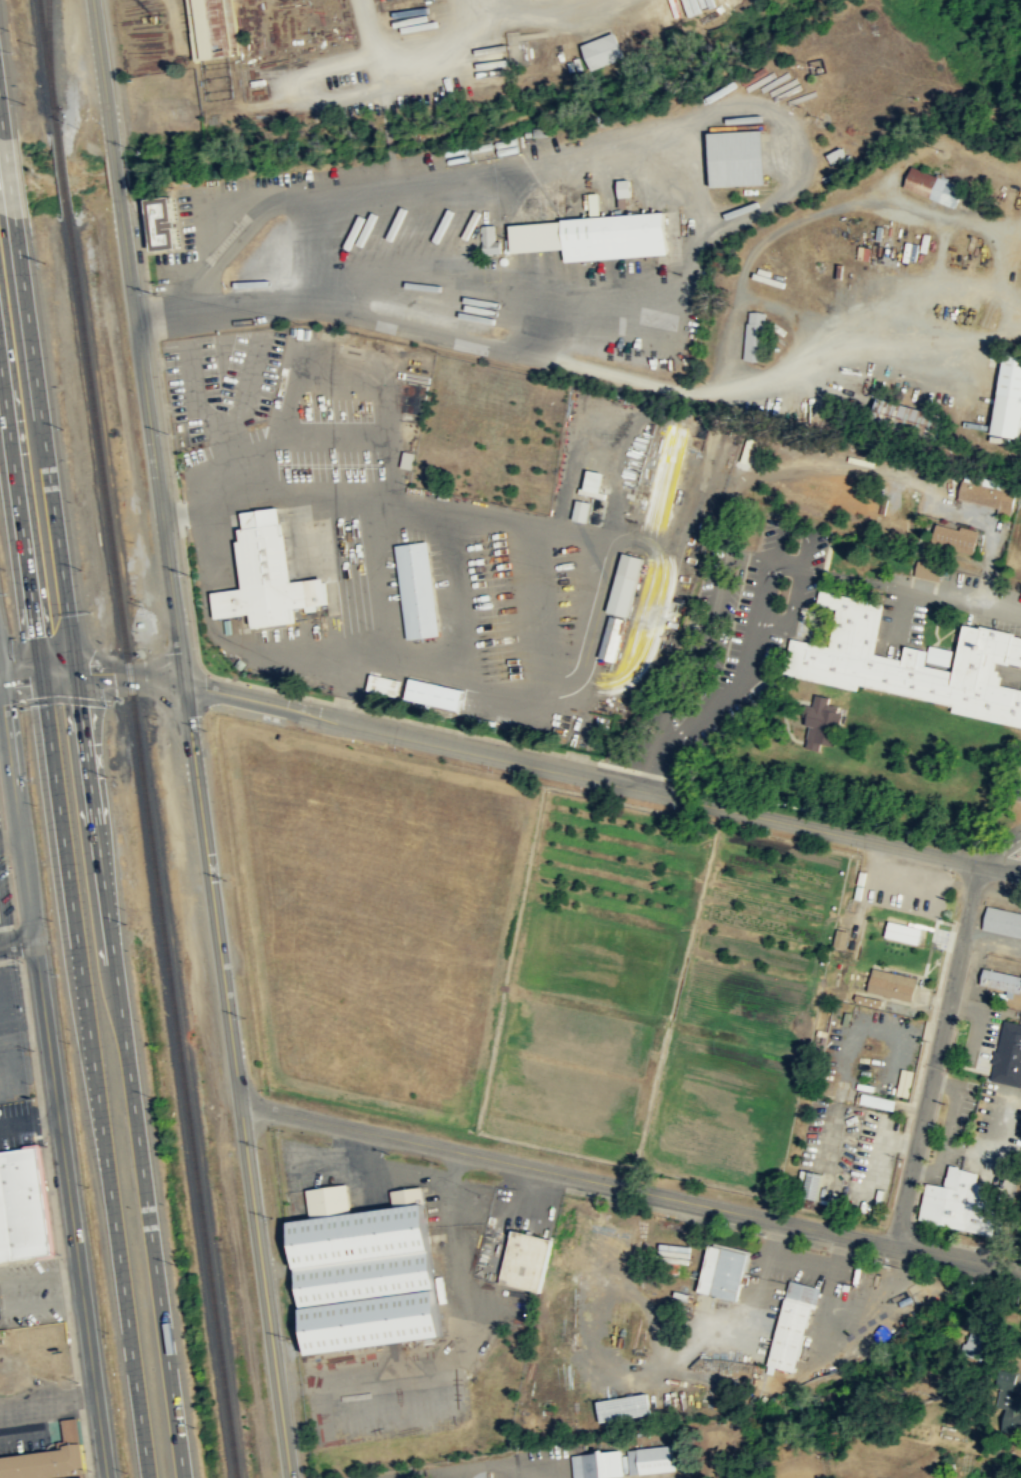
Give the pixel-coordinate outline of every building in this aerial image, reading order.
[(227,0),(187,0),(195,60),(219,57),(234,54),(227,0)] [(626,57),(616,32),(583,44),(593,70),(626,57)] [(713,132),(715,187),(770,185),(768,130),(713,132)] [(965,185),(912,166),(904,189),(958,207),(965,185)] [(633,196),(633,179),(620,180),(621,197),(633,196)] [(602,193),(591,193),(592,216),(602,216),(602,193)] [(151,199),(154,251),(180,249),(177,197),(151,199)] [(512,223),(514,260),(524,260),(523,252),(555,250),(556,261),(565,261),(566,262),(672,255),(669,213),(512,223)] [(482,225),(483,252),(501,252),(501,240),(494,241),(494,225),(482,225)] [(746,360),(765,361),(767,312),(748,311),(746,360)] [(1020,438),(1020,357),(1005,355),(994,434),(1020,438)] [(879,398),(874,415),(942,432),(946,415),(879,398)] [(607,473),(590,470),(585,494),(602,498),(607,473)] [(960,498),(1012,512),(1018,488),(1002,483),(1000,489),(965,480),(960,498)] [(587,521),(591,501),(577,499),(573,518),(587,521)] [(327,603),(324,577),(292,581),(286,534),(282,534),(280,523),(239,528),(241,540),(237,541),(243,588),(211,591),(215,618),(248,613),(250,627),(295,621),(293,607),(327,603)] [(982,531),(962,526),(961,530),(938,524),(933,544),(976,554),(982,531)] [(440,634),(428,540),(396,544),(408,638),(440,634)] [(628,616),(644,557),(624,552),(608,610),(628,616)] [(941,582),(945,565),(920,558),(916,575),(941,582)] [(1000,684),(1001,676),(998,675),(999,670),(994,669),(996,662),(1008,664),(1008,662),(1020,665),(1020,637),(1014,635),(1015,633),(979,625),(979,627),(963,623),(952,671),(923,665),(926,650),(903,645),(900,659),(872,653),(882,603),(819,590),(815,604),(835,608),(826,646),(789,638),(780,673),(855,690),(856,684),(1020,723),(1020,689),(1000,684)] [(615,661),(627,619),(611,614),(600,656),(615,661)] [(398,695),(401,679),(371,672),(368,689),(398,695)] [(457,709),(459,708),(464,688),(410,676),(406,697),(457,709)] [(837,744),(844,707),(828,704),(830,697),(815,694),(806,746),(820,749),(821,741),(837,744)] [(986,906),(981,929),(1020,937),(1020,913),(986,906)] [(921,943),(924,927),(891,920),(887,936),(921,943)] [(833,946),(843,949),(848,931),(838,928),(833,946)] [(912,1001),(917,976),(871,967),(866,992),(912,1001)] [(984,967),(979,986),(1020,995),(1020,975),(984,967)] [(1004,1018),(991,1079),(1020,1087),(1020,1022),(1004,1018)] [(897,1093),(907,1095),(911,1071),(901,1069),(897,1093)] [(893,1111),(896,1100),(862,1092),(859,1102),(893,1111)] [(51,1252),(0,1259),(0,1150),(37,1144),(51,1252)] [(918,1219),(992,1235),(995,1220),(980,1217),(987,1185),(976,1182),(978,1171),(949,1164),(944,1186),(926,1182),(918,1219)] [(823,1174),(808,1170),(802,1195),(816,1198),(823,1174)] [(444,1334),(441,1310),(437,1288),(435,1267),(431,1247),(429,1224),(425,1201),(423,1185),(408,1186),(391,1189),(394,1205),(351,1211),(347,1182),(327,1185),(307,1188),(311,1216),(290,1219),(294,1242),(296,1267),(299,1286),(302,1304),(305,1329),(300,1341),(308,1353),(444,1334)] [(499,1282),(536,1288),(549,1236),(511,1230),(499,1282)] [(689,1263),(691,1246),(664,1243),(662,1260),(689,1263)] [(697,1292),(737,1301),(748,1253),(708,1243),(697,1292)] [(767,1366),(796,1372),(817,1286),(789,1279),(767,1366)] [(985,1356),(994,1318),(974,1314),(965,1351),(985,1356)] [(999,1390),(998,1405),(1005,1406),(1004,1423),(1020,1424),(1020,1392),(999,1390)] [(599,1422),(648,1416),(645,1395),(596,1401),(599,1422)] [(82,1442),(72,1442),(63,1444),(63,1448),(0,1456),(0,1477),(41,1477),(86,1472),(82,1442)] [(671,1445),(627,1450),(630,1475),(674,1470),(671,1445)] [(572,1455),(574,1477),(603,1477),(622,1476),(620,1450),(572,1455)]
